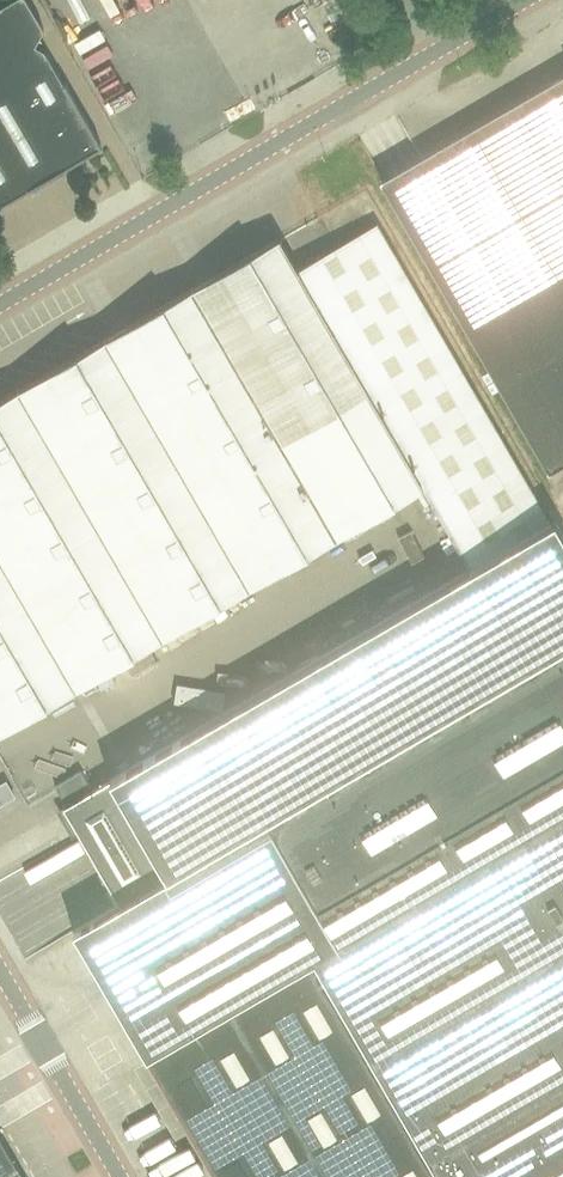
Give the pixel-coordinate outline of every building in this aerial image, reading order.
[(46,50),(45,49),(35,43),(44,28),(28,0),(10,0),(0,6),(0,206),(30,189),(30,190),(69,167),(68,166),(103,146),(66,83),(65,83),(46,50)] [(422,156),(380,180),(550,473),(562,465),(562,74),(422,156)] [(562,655),(562,532),(556,520),(553,523),(379,223),(298,269),(280,238),(0,401),(0,732),(424,487),(472,570),(94,789),(83,770),(57,786),(68,805),(65,806),(121,904),(74,931),(78,937),(562,655)] [(562,1163),(562,655),(78,937),(81,942),(82,942),(148,1056),(148,1057),(218,1176),(539,1176),(562,1163)] [(19,1168),(0,1137),(0,1176),(24,1176),(19,1168)]
